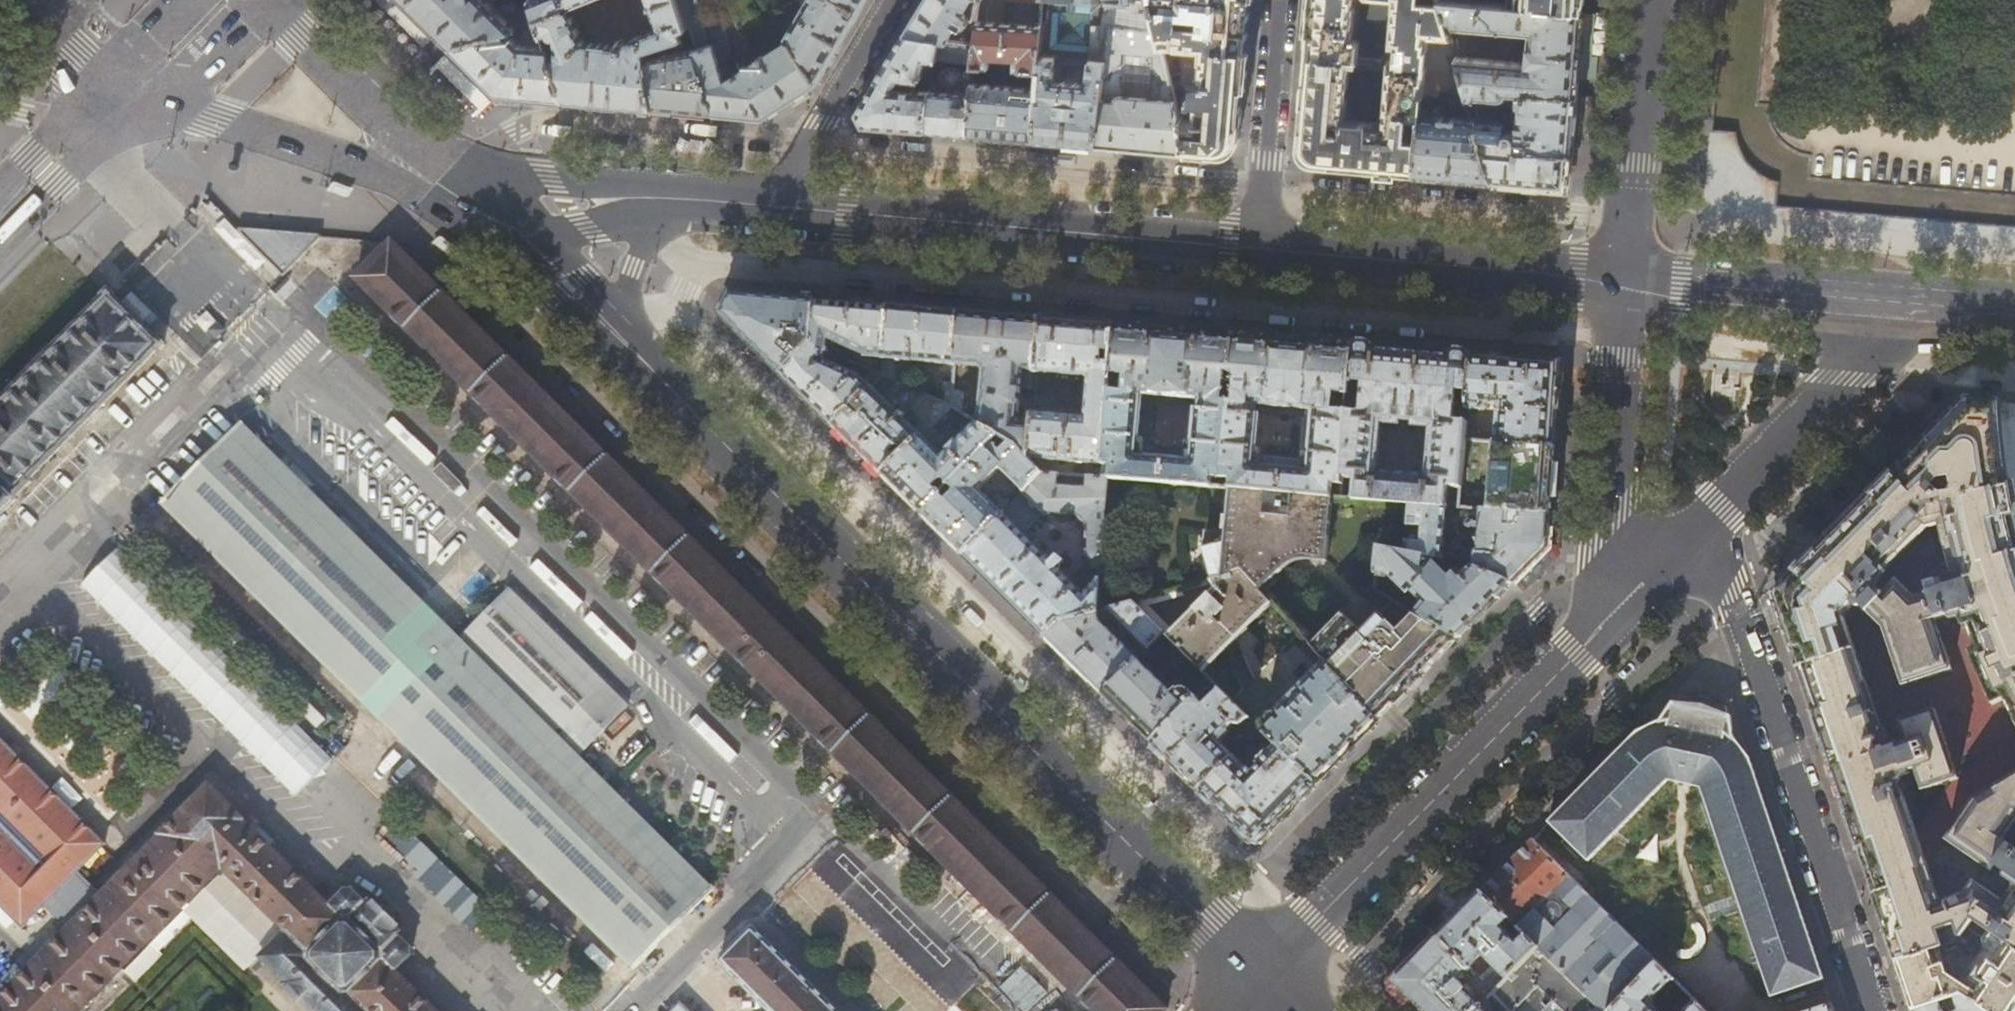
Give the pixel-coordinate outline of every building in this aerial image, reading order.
[(405,0),(388,0),(382,6),(423,46),(437,32),(405,0)] [(437,32),(451,46),(506,30),(540,21),(533,1),(514,13),(508,7),(502,13),(488,0),(405,0),(437,32)] [(565,99),(608,103),(616,104),(651,107),(652,107),(645,57),(643,49),(663,43),(679,38),(683,36),(680,29),(687,26),(679,0),(651,0),(662,26),(618,43),(584,41),(570,6),(585,0),(533,0),(533,1),(540,21),(549,47),(565,99)] [(687,26),(680,29),(683,36),(684,38),(690,36),(694,48),(645,57),(652,107),(723,113),(734,114),(699,1),(699,0),(679,0),(687,26)] [(699,1),(734,114),(764,116),(817,83),(818,81),(787,35),(767,9),(760,0),(727,0),(746,53),(753,62),(739,71),(724,26),(719,27),(710,0),(703,0),(699,1)] [(767,9),(778,0),(760,0),(767,9)] [(807,1),(787,35),(818,81),(845,36),(866,0),(806,0),(807,1)] [(982,0),(923,0),(903,34),(941,39),(975,44),(976,37),(964,35),(954,29),(957,24),(960,26),(963,26),(966,25),(969,23),(969,20),(972,21),(982,0)] [(1007,23),(979,20),(976,37),(975,44),(973,64),(990,65),(990,58),(993,55),(1017,56),(1016,67),(1039,69),(1040,55),(1043,0),(1008,0),(1007,23)] [(1040,55),(1106,61),(1109,26),(1159,30),(1152,0),(1145,0),(1043,0),(1040,55)] [(1219,156),(1239,140),(1249,22),(1251,0),(1152,0),(1159,30),(1163,47),(1170,45),(1203,48),(1200,79),(1195,79),(1194,97),(1189,97),(1188,104),(1197,105),(1196,121),(1181,119),(1187,153),(1219,156)] [(1302,101),(1300,131),(1298,145),(1315,165),(1372,170),(1415,173),(1417,141),(1418,135),(1406,134),(1407,113),(1420,113),(1420,112),(1421,98),(1424,98),(1429,38),(1452,39),(1447,24),(1441,4),(1419,2),(1419,0),(1393,0),(1394,0),(1390,45),(1397,46),(1395,61),(1357,58),(1359,41),(1352,41),(1356,0),(1311,0),(1302,101)] [(1441,4),(1447,24),(1530,32),(1528,62),(1456,55),(1462,73),(1468,95),(1502,97),(1507,95),(1508,92),(1520,93),(1521,90),(1576,95),(1579,52),(1582,11),(1462,0),(1440,0),(1441,4)] [(1582,11),(1583,0),(1462,0),(1582,11)] [(1181,119),(1163,47),(1159,30),(1109,26),(1106,61),(1103,79),(1111,80),(1112,73),(1115,69),(1119,66),(1125,64),(1126,55),(1152,58),(1152,67),(1157,70),(1159,72),(1163,79),(1163,84),(1162,98),(1119,93),(1117,97),(1117,101),(1101,100),(1096,146),(1141,149),(1187,153),(1181,119)] [(519,43),(506,30),(451,46),(452,47),(499,94),(514,95),(519,95),(565,99),(549,47),(532,45),(532,43),(530,38),(524,38),(519,43)] [(941,39),(903,34),(893,51),(877,78),(893,88),(899,79),(932,81),(941,39)] [(681,44),(679,38),(663,43),(666,49),(681,44)] [(975,44),(941,39),(932,81),(931,90),(927,131),(943,132),(967,134),(973,64),(975,44)] [(1106,61),(1040,55),(1039,69),(1035,140),(1065,143),(1095,145),(1096,146),(1101,100),(1103,79),(1106,61)] [(1035,140),(1039,69),(1016,67),(990,65),(973,64),(967,134),(999,137),(1035,140)] [(1462,73),(1447,94),(1468,96),(1468,95),(1462,73)] [(893,88),(877,78),(857,111),(864,126),(896,128),(927,131),(931,90),(932,81),(899,79),(893,88)] [(1573,122),(1576,95),(1521,90),(1520,93),(1517,128),(1520,133),(1516,137),(1516,139),(1529,139),(1529,148),(1571,153),(1573,133),(1573,122)] [(1468,96),(1447,94),(1443,94),(1442,105),(1472,107),(1468,96)] [(1584,133),(1587,96),(1576,95),(1573,122),(1573,133),(1584,133)] [(1420,112),(1420,113),(1418,135),(1417,141),(1415,173),(1444,176),(1493,180),(1475,120),(1475,117),(1420,112)] [(1509,122),(1475,120),(1493,180),(1524,183),(1568,187),(1571,153),(1529,148),(1529,139),(1516,139),(1516,137),(1513,131),(1512,131),(1509,131),(1509,122)] [(626,147),(625,147),(612,146),(610,146),(609,147),(607,152),(607,153),(607,154),(608,154),(609,154),(612,154),(614,154),(618,155),(621,155),(623,155),(624,154),(625,152),(626,149),(627,148),(627,147),(626,147)] [(351,188),(348,187),(339,184),(337,183),(335,183),(334,183),(333,184),(329,190),(329,191),(329,192),(330,192),(333,192),(337,194),(343,196),(346,197),(348,197),(350,196),(351,195),(355,190),(355,189),(354,188),(353,188),(351,188)] [(284,275),(320,238),(321,234),(267,230),(242,228),(241,227),(239,228),(238,229),(284,275)] [(431,244),(432,244),(435,246),(439,248),(443,251),(446,254),(448,254),(450,254),(451,254),(454,251),(457,249),(457,248),(456,247),(454,246),(450,244),(447,241),(443,238),(441,237),(440,237),(438,237),(437,238),(432,242),(431,243),(431,244)] [(392,240),(355,277),(1095,1010),(1164,1010),(1166,1009),(891,736),(392,240)] [(16,498),(14,497),(25,485),(26,486),(31,481),(29,479),(159,346),(161,348),(165,344),(160,339),(159,340),(113,296),(114,295),(110,290),(105,295),(106,297),(42,362),(0,404),(0,515),(16,498)] [(811,343),(816,298),(783,295),(731,291),(720,314),(751,344),(781,374),(811,343)] [(854,302),(816,298),(811,343),(826,350),(829,339),(867,357),(884,358),(889,305),(854,302)] [(926,308),(889,305),(884,358),(882,375),(892,380),(895,381),(897,360),(944,364),(941,402),(951,406),(952,391),(954,364),(959,311),(926,308)] [(1005,315),(959,311),(954,364),(981,366),(985,372),(980,424),(1000,436),(1018,447),(1029,459),(1030,457),(1032,425),(1018,424),(1020,388),(1030,389),(1029,396),(1035,397),(1037,372),(1041,318),(1005,315)] [(1085,389),(1090,390),(1087,416),(1033,411),(1032,425),(1030,457),(1104,464),(1110,391),(1115,324),(1083,321),(1041,318),(1037,372),(1062,374),(1062,375),(1078,377),(1078,375),(1086,376),(1085,389)] [(1179,330),(1115,324),(1110,391),(1104,464),(1103,478),(1108,479),(1221,488),(1235,334),(1179,330)] [(1341,493),(1342,477),(1353,345),(1292,339),(1235,334),(1221,488),(1341,498),(1341,493)] [(837,355),(826,350),(811,343),(781,374),(803,396),(833,425),(882,375),(870,369),(861,378),(858,375),(833,364),(837,355)] [(1342,477),(1355,478),(1354,494),(1341,493),(1341,498),(1413,504),(1459,507),(1465,440),(1466,428),(1467,409),(1472,355),(1386,347),(1353,345),(1342,477)] [(1518,359),(1472,355),(1467,409),(1482,410),(1487,405),(1488,403),(1499,404),(1496,442),(1554,447),(1557,414),(1561,363),(1518,359)] [(892,380),(882,375),(833,425),(858,450),(883,475),(932,426),(951,406),(941,402),(926,395),(911,409),(906,406),(899,413),(879,393),(892,380)] [(959,392),(952,391),(951,406),(961,412),(963,396),(959,392)] [(2013,485),(2007,486),(1998,400),(1994,400),(1967,397),(1928,437),(1859,507),(1828,538),(1773,595),(1789,642),(1815,721),(1840,796),(1865,870),(1879,912),(1896,961),(1937,949),(1944,947),(1937,929),(1956,922),(1961,936),(1967,927),(1972,920),(2014,948),(2014,884),(2003,902),(1972,881),(1964,894),(1940,901),(1898,775),(1914,769),(1922,791),(1957,778),(1934,709),(1898,722),(1905,743),(1888,749),(1843,614),(1851,605),(1857,608),(1861,607),(1883,628),(1903,686),(1952,669),(1935,619),(1961,610),(1976,648),(1969,651),(1992,704),(1999,701),(2014,732),(2014,494),(2013,485)] [(163,501),(633,969),(713,889),(412,590),(241,421),(163,501)] [(922,514),(1000,436),(980,424),(977,423),(943,456),(936,449),(943,442),(936,434),(938,432),(932,426),(883,475),(902,494),(922,514)] [(1481,429),(1466,428),(1465,440),(1491,442),(1491,436),(1481,434),(1481,429)] [(964,555),(1043,473),(1029,459),(1018,447),(1000,436),(922,514),(944,535),(964,555)] [(1491,442),(1465,440),(1459,507),(1506,511),(1508,500),(1522,501),(1522,513),(1549,514),(1552,480),(1554,447),(1496,442),(1491,442)] [(1099,612),(1108,479),(1103,478),(1043,473),(964,555),(982,573),(1023,613),(1045,636),(1058,623),(1099,612)] [(1341,498),(1221,488),(1108,479),(1099,612),(1109,609),(1134,602),(1182,588),(1212,580),(1242,571),(1250,580),(1257,574),(1258,569),(1255,561),(1274,551),(1311,559),(1356,608),(1372,620),(1362,630),(1381,651),(1346,685),(1378,719),(1414,682),(1458,638),(1415,614),(1375,590),(1376,574),(1380,549),(1408,554),(1409,541),(1411,529),(1413,504),(1341,498)] [(1459,507),(1413,504),(1411,529),(1424,530),(1423,542),(1409,541),(1408,554),(1434,558),(1476,566),(1511,583),(1513,581),(1517,578),(1547,546),(1547,543),(1548,526),(1549,514),(1522,513),(1506,511),(1459,507)] [(1555,557),(1557,526),(1548,526),(1547,543),(1547,546),(1517,578),(1513,581),(1523,590),(1555,557)] [(1434,558),(1408,554),(1380,549),(1376,574),(1390,576),(1408,595),(1411,592),(1423,604),(1415,614),(1458,638),(1479,616),(1511,583),(1476,566),(1466,576),(1461,572),(1456,577),(1450,575),(1442,569),(1443,568),(1440,565),(1439,566),(1434,565),(1434,558)] [(473,602),(494,578),(478,564),(457,589),(473,602)] [(1268,599),(1250,580),(1242,571),(1212,580),(1214,591),(1172,632),(1148,606),(1183,595),(1182,588),(1134,602),(1164,632),(1185,654),(1203,672),(1272,604),(1268,599)] [(1268,599),(1272,604),(1299,633),(1304,638),(1318,654),(1326,662),(1326,663),(1354,638),(1295,574),(1268,599)] [(462,636),(582,755),(628,705),(511,587),(462,636)] [(1164,632),(1134,602),(1109,609),(1112,613),(1148,648),(1164,632)] [(1112,613),(1109,609),(1099,612),(1058,623),(1045,636),(1072,662),(1102,692),(1137,659),(1104,625),(1112,613)] [(1169,688),(1160,678),(1185,654),(1164,632),(1148,648),(1137,659),(1102,692),(1126,715),(1153,742),(1188,708),(1198,697),(1179,678),(1169,688)] [(1313,659),(1318,654),(1304,638),(1298,644),(1299,646),(1300,645),(1313,659)] [(1332,669),(1326,663),(1326,662),(1259,727),(1264,732),(1277,745),(1316,782),(1329,770),(1360,738),(1378,719),(1346,685),(1337,675),(1332,669)] [(1337,664),(1332,669),(1337,675),(1343,670),(1337,664)] [(1259,727),(1213,682),(1201,694),(1198,697),(1188,708),(1153,742),(1170,760),(1223,812),(1256,844),(1285,814),(1288,811),(1316,782),(1277,745),(1271,751),(1269,749),(1257,762),(1260,765),(1253,773),(1248,768),(1245,768),(1218,740),(1233,725),(1241,727),(1241,732),(1249,740),(1254,741),(1264,732),(1259,727)] [(1730,738),(1725,735),(1729,716),(1727,716),(1729,705),(1704,699),(1678,693),(1675,704),(1672,704),(1667,721),(1655,725),(1631,738),(1549,821),(1588,858),(1666,779),(1671,776),(1673,779),(1677,779),(1694,784),(1696,785),(1699,783),(1701,785),(1773,995),(1822,978),(1750,764),(1743,752),(1730,738)] [(0,735),(0,812),(50,861),(43,868),(0,826),(0,900),(24,924),(48,901),(76,872),(106,841),(0,735)] [(2003,841),(2014,822),(2014,774),(1973,798),(1945,840),(1991,871),(1995,865),(2014,880),(2014,849),(2003,841)] [(394,971),(410,955),(411,947),(397,934),(400,931),(396,927),(397,925),(374,902),(373,904),(368,900),(365,903),(352,890),(344,890),(328,906),(242,821),(243,820),(208,785),(159,834),(161,835),(100,896),(72,925),(0,998),(0,1010),(78,1010),(155,934),(167,945),(215,897),(255,936),(274,917),(287,930),(261,956),(287,981),(284,984),(289,988),(288,989),(310,1010),(434,1010),(394,971)] [(1600,908),(1531,840),(1504,867),(1481,891),(1537,947),(1602,1010),(1609,1010),(1657,963),(1600,908)] [(48,901),(72,925),(100,896),(76,872),(48,901)] [(1657,963),(1673,979),(1694,1000),(1705,1010),(1713,1010),(1736,989),(1634,889),(1628,895),(1620,888),(1600,908),(1657,963)] [(1457,915),(1437,936),(1469,966),(1482,953),(1493,964),(1480,977),(1494,991),(1537,947),(1481,891),(1457,915)] [(1972,920),(1967,927),(1983,939),(1984,949),(1986,950),(1963,985),(1946,974),(1937,949),(1896,961),(1912,1010),(1939,1001),(1954,996),(1962,994),(1988,1010),(2014,1010),(2014,948),(1972,920)] [(752,926),(720,960),(771,1010),(839,1010),(752,926)] [(1426,946),(1395,978),(1393,980),(1411,998),(1421,1008),(1424,1010),(1475,1010),(1494,991),(1480,977),(1469,966),(1437,936),(1426,946)] [(1967,941),(1961,936),(1958,942),(1964,946),(1967,941)] [(1395,978),(1426,946),(1422,942),(1393,971),(1393,976),(1395,978)] [(1537,947),(1494,991),(1475,1010),(1492,1010),(1490,1007),(1494,1003),(1503,1010),(1602,1010),(1537,947)] [(1609,1010),(1659,1010),(1653,1005),(1653,998),(1673,979),(1657,963),(1609,1010)] [(1411,998),(1393,980),(1388,986),(1405,1003),(1411,998)] [(1814,1010),(1808,993),(1780,1002),(1783,1010),(1810,1010),(1814,1010)] [(1962,994),(1954,996),(1959,1010),(1988,1010),(1962,994)] [(1694,1000),(1683,1010),(1705,1010),(1694,1000)] [(680,1001),(670,1010),(691,1010),(680,1001)] [(1939,1001),(1912,1010),(1943,1010),(1939,1001)]
